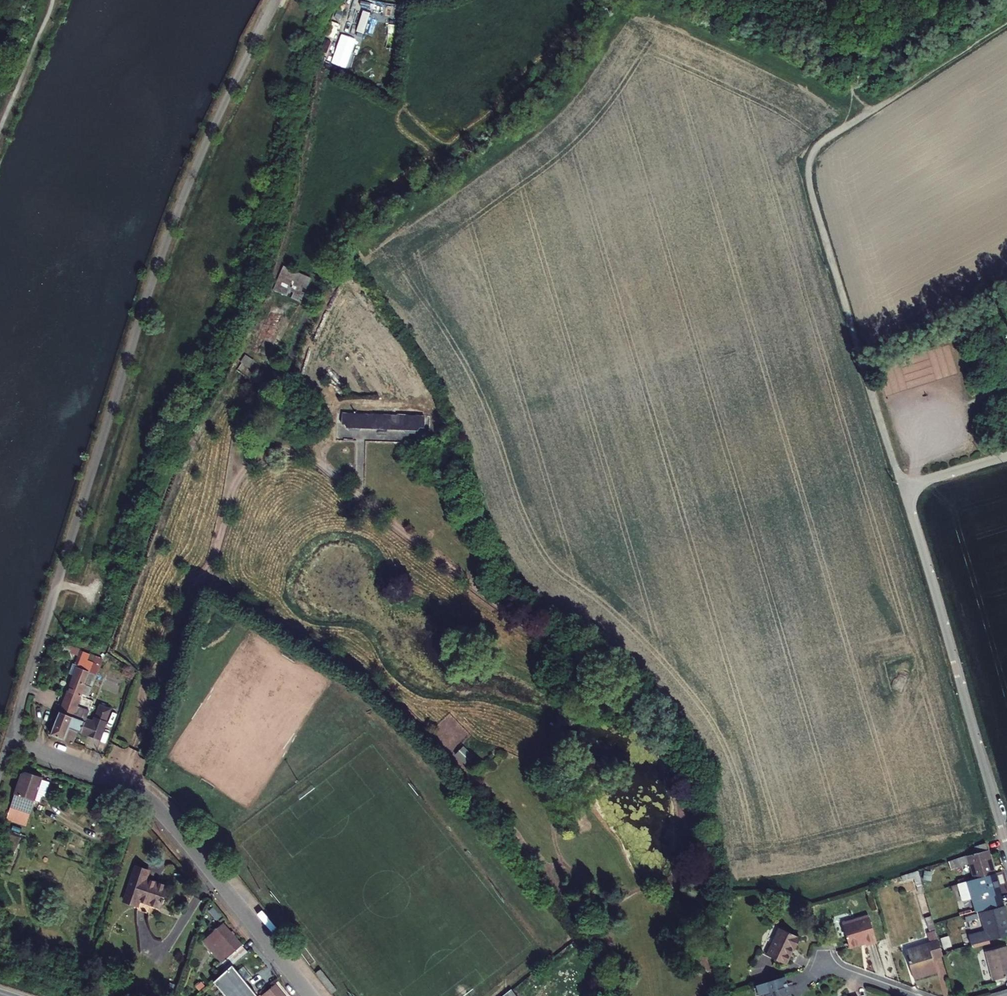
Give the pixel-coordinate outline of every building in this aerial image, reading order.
[(364,35),(369,13),(362,11),(357,33),(364,35)] [(331,63),(346,68),(356,39),(341,34),(331,63)] [(282,266),(272,291),(302,302),(311,278),(282,266)] [(239,370),(244,372),(247,367),(251,369),(255,361),(245,356),(239,370)] [(425,440),(425,416),(342,413),(341,428),(391,430),(390,438),(425,440)] [(106,656),(86,648),(61,709),(73,714),(78,703),(83,690),(91,693),(106,656)] [(112,705),(100,701),(96,714),(107,718),(112,705)] [(56,722),(51,733),(72,741),(73,741),(78,728),(100,737),(107,718),(96,714),(94,718),(87,716),(90,708),(78,703),(73,714),(61,709),(58,716),(55,715),(54,715),(52,719),(53,720),(56,722)] [(34,776),(25,781),(14,816),(36,823),(50,782),(34,776)] [(14,816),(11,826),(33,834),(36,823),(14,816)] [(953,872),(968,868),(973,883),(995,876),(989,853),(950,865),(953,872)] [(921,873),(896,881),(898,888),(914,884),(919,899),(928,897),(921,873)] [(155,880),(142,875),(130,911),(143,915),(145,909),(166,916),(173,896),(152,889),(155,880)] [(973,901),(977,913),(984,912),(1003,906),(995,876),(973,883),(960,886),(962,894),(965,904),(973,901)] [(974,947),(1006,938),(1006,919),(1003,906),(984,912),(987,921),(981,923),(984,932),(970,935),(974,947)] [(967,921),(968,923),(976,920),(974,915),(963,918),(963,921),(967,921)] [(869,917),(844,924),(850,947),(865,943),(866,948),(877,945),(869,917)] [(936,926),(927,928),(929,935),(938,933),(936,926)] [(254,955),(233,928),(212,945),(224,960),(232,953),(237,958),(228,965),(234,972),(250,958),(254,955)] [(805,939),(785,932),(775,958),(794,964),(799,949),(801,950),(805,939)] [(929,946),(907,952),(915,980),(935,974),(932,960),(945,956),(938,933),(929,935),(926,935),(929,946)] [(991,953),(999,981),(1006,978),(1006,948),(991,953)] [(305,954),(318,971),(325,965),(312,949),(305,954)] [(249,993),(267,979),(250,958),(234,972),(232,973),(249,993)] [(781,986),(759,993),(760,995),(785,995),(781,986)] [(286,987),(275,995),(293,995),(286,987)]
